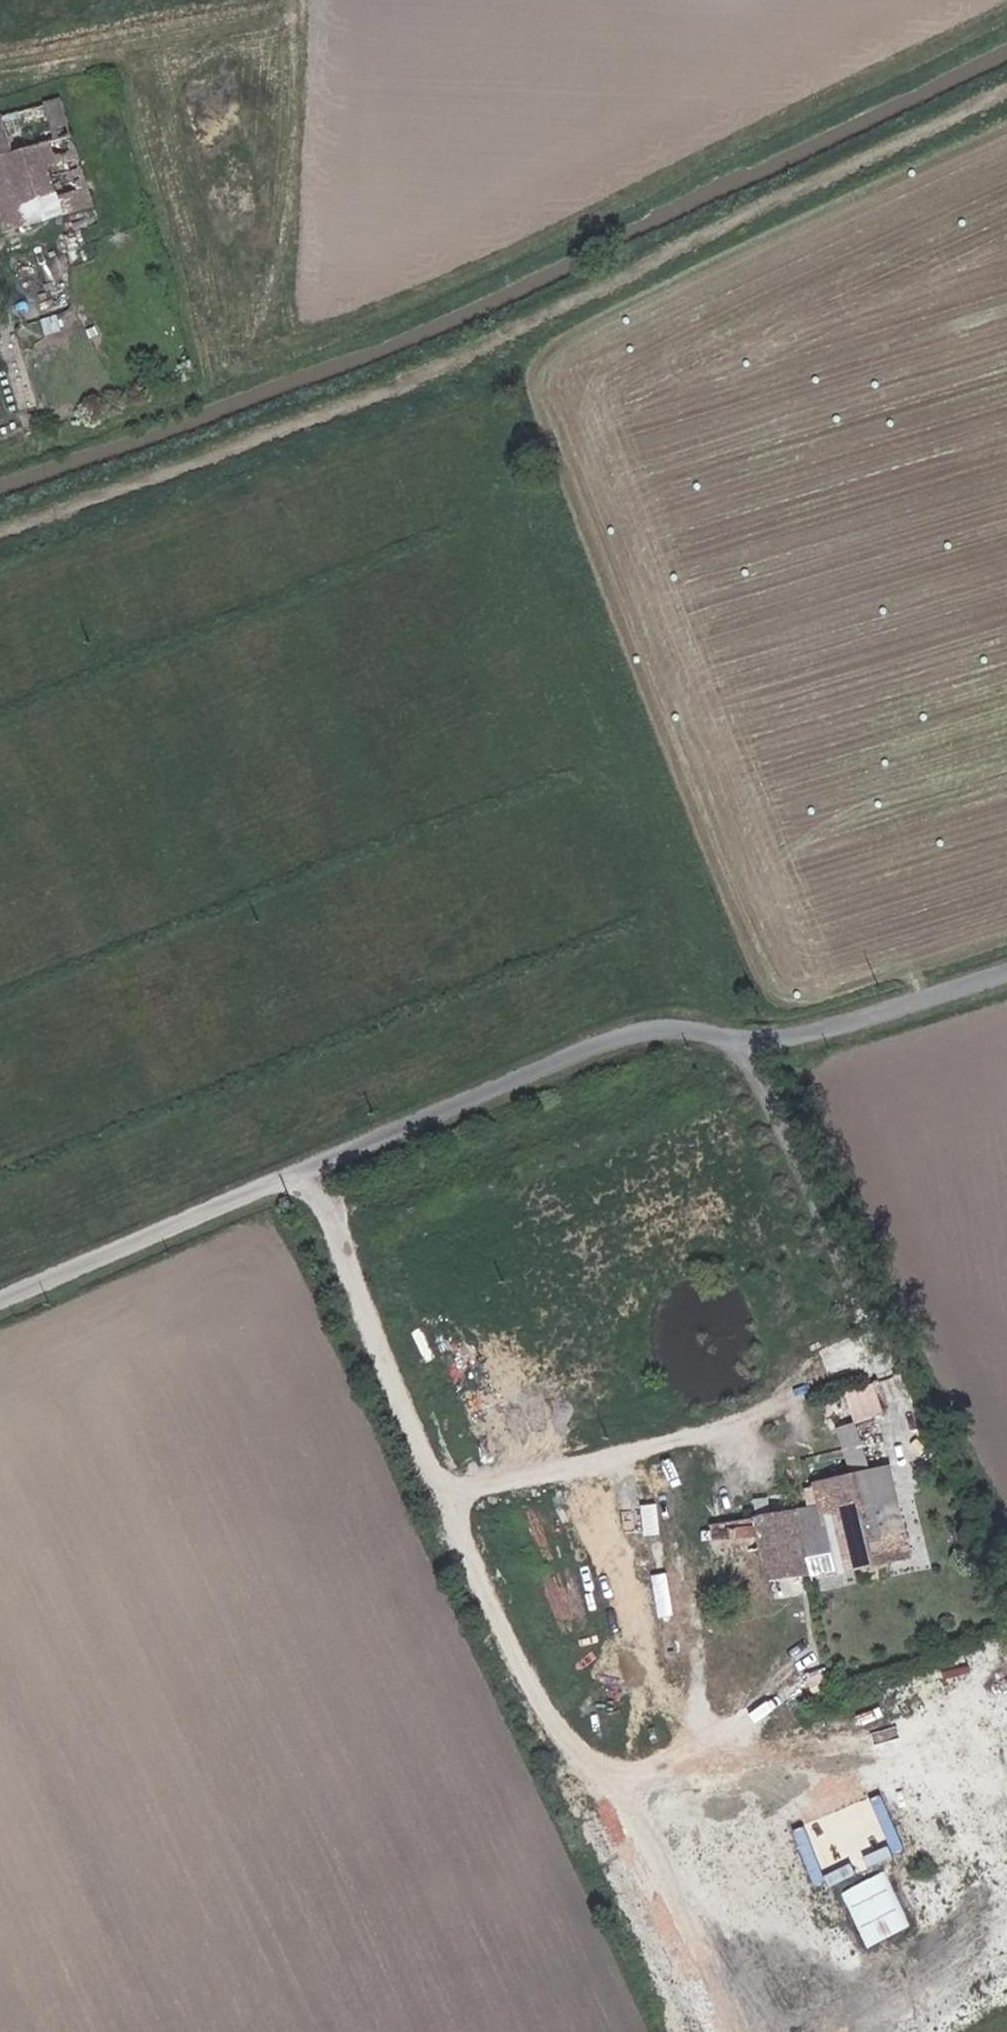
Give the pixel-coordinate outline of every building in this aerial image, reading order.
[(69,99),(0,118),(0,231),(100,203),(69,99)] [(902,1378),(856,1386),(860,1414),(906,1407),(902,1378)] [(842,1427),(855,1467),(876,1460),(863,1420),(842,1427)] [(867,1424),(881,1465),(891,1462),(877,1420),(867,1424)] [(646,1534),(666,1532),(665,1502),(645,1503),(646,1534)] [(912,1562),(900,1507),(829,1522),(826,1510),(716,1531),(724,1587),(822,1575),(826,1583),(912,1562)] [(661,1575),(664,1606),(675,1605),(673,1574),(661,1575)] [(910,1927),(882,1862),(838,1882),(864,1948),(910,1927)]
